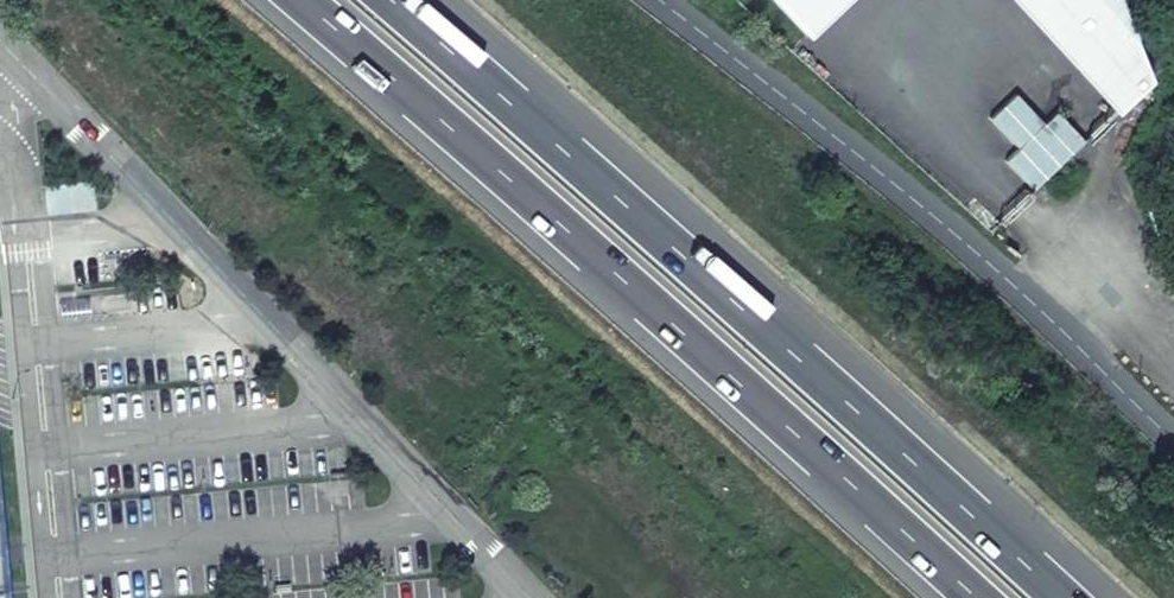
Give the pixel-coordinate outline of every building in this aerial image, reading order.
[(798,44),(844,0),(756,0),(798,44)] [(1008,7),(1113,116),(1147,85),(1109,0),(1001,0),(1008,7)] [(1045,125),(1016,94),(1004,106),(1032,137),(1045,125)] [(1032,137),(1004,106),(991,119),(1020,149),(1032,137)] [(1057,113),(1045,125),(1073,154),(1085,143),(1057,113)] [(1073,154),(1045,125),(1032,137),(1061,166),(1073,154)] [(1061,166),(1032,137),(1020,149),(1048,178),(1061,166)] [(1048,178),(1020,149),(1006,161),(1034,191),(1048,178)]
